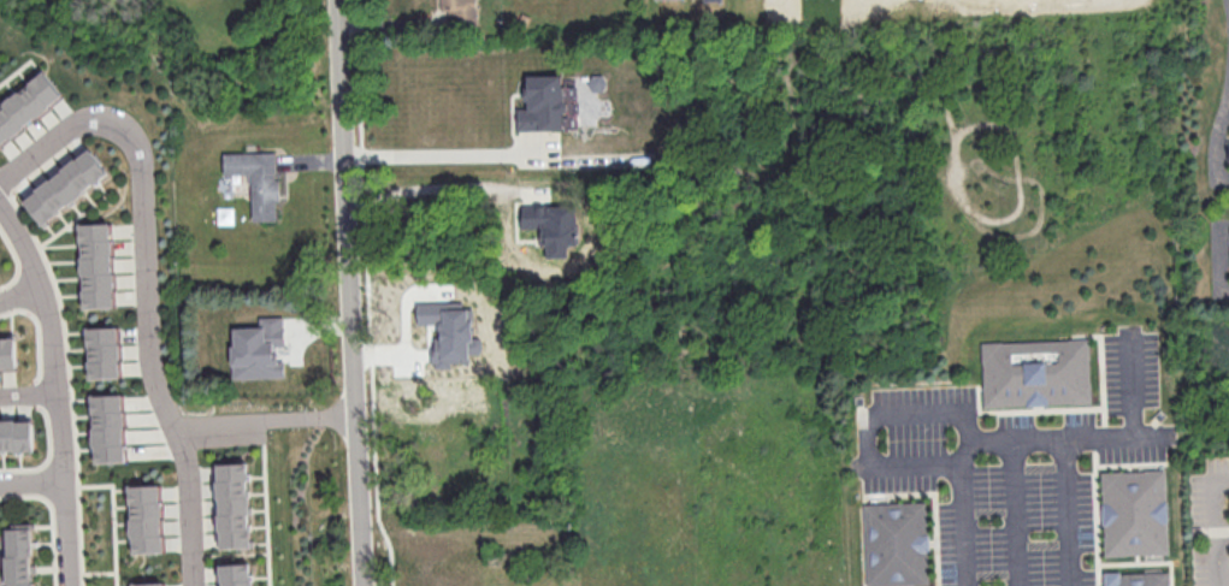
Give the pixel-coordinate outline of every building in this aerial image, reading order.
[(477,0),(441,0),(441,10),(449,10),(449,22),(477,21),(477,0)] [(64,96),(45,71),(0,105),(0,145),(64,96)] [(518,130),(564,129),(563,75),(526,76),(527,108),(518,108),(518,130)] [(41,224),(109,173),(90,148),(22,199),(41,224)] [(277,151),(224,152),(224,175),(251,174),(252,221),(278,220),(277,151)] [(577,243),(577,205),(520,204),(519,233),(540,233),(540,246),(548,246),(548,257),(570,257),(570,243),(577,243)] [(80,223),(82,308),(114,307),(112,222),(80,223)] [(417,303),(417,325),(432,325),(433,368),(451,368),(451,362),(472,362),(472,303),(417,303)] [(232,378),(285,377),(284,361),(276,361),(276,346),(285,345),(284,316),(259,317),(260,326),(231,327),(232,378)] [(87,327),(89,379),(121,378),(119,326),(87,327)] [(16,369),(15,337),(0,338),(0,370),(16,369)] [(981,341),(983,406),(1092,402),(1089,337),(981,341)] [(91,395),(93,462),(125,462),(124,394),(91,395)] [(32,419),(0,420),(0,453),(33,452),(32,419)] [(216,463),(218,548),(250,547),(249,462),(216,463)] [(1103,470),(1165,468),(1169,552),(1105,554),(1103,470)] [(131,553),(163,552),(161,485),(129,486),(131,553)] [(863,503),(927,501),(929,584),(867,585),(863,503)] [(33,573),(35,573),(32,524),(4,525),(8,585),(34,585),(33,573)] [(221,585),(252,585),(252,563),(220,564),(221,585)] [(1107,585),(1169,585),(1169,572),(1106,573),(1107,585)]
